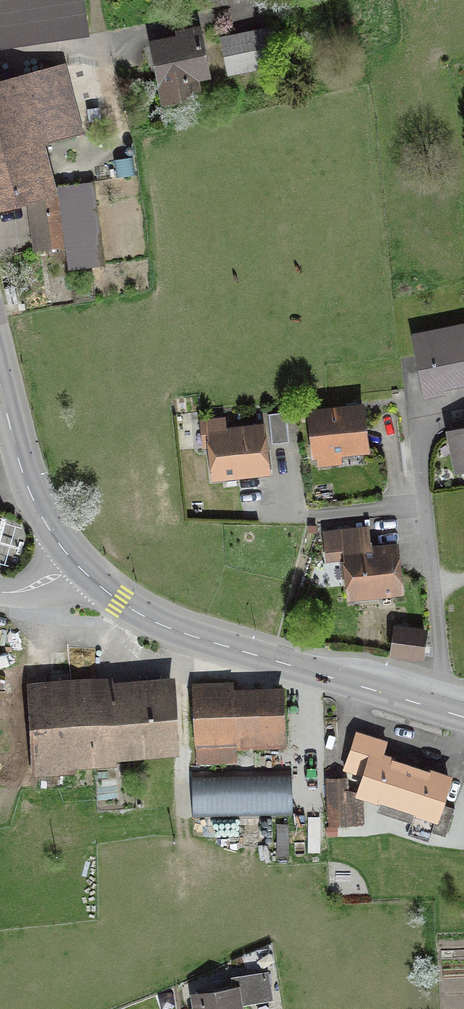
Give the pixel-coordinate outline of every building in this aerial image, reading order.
[(81,21),(78,0),(0,0),(0,32),(81,21)] [(272,64),(265,32),(231,39),(237,71),(272,64)] [(205,75),(197,37),(150,47),(162,104),(195,97),(191,78),(205,75)] [(27,147),(77,134),(60,67),(0,82),(0,205),(39,195),(38,191),(47,189),(43,171),(34,173),(27,147)] [(36,251),(64,247),(58,200),(30,204),(36,251)] [(463,381),(463,339),(416,349),(424,389),(463,381)] [(315,467),(364,462),(359,410),(309,415),(315,467)] [(269,445),(287,443),(283,413),(266,415),(269,445)] [(463,468),(463,423),(451,425),(453,434),(450,434),(457,469),(463,468)] [(264,472),(259,429),(208,434),(213,478),(264,472)] [(326,551),(361,547),(359,530),(324,534),(326,551)] [(349,597),(396,592),(392,549),(345,554),(349,597)] [(390,653),(420,657),(423,634),(393,630),(390,653)] [(93,748),(171,742),(168,693),(109,698),(109,701),(51,703),(50,691),(27,693),(30,771),(94,767),(93,748)] [(233,747),(278,745),(276,693),(229,695),(229,698),(190,699),(194,763),(234,761),(233,747)] [(361,794),(396,806),(428,816),(428,818),(430,819),(430,817),(434,818),(429,833),(443,838),(452,809),(438,805),(446,780),(429,774),(408,768),(390,762),(379,758),(384,744),(355,734),(340,781),(326,782),(327,827),(347,826),(348,830),(354,830),(354,826),(362,825),(361,794)] [(192,997),(194,1008),(238,1008),(237,1004),(268,999),(264,975),(231,980),(233,991),(192,997)]
